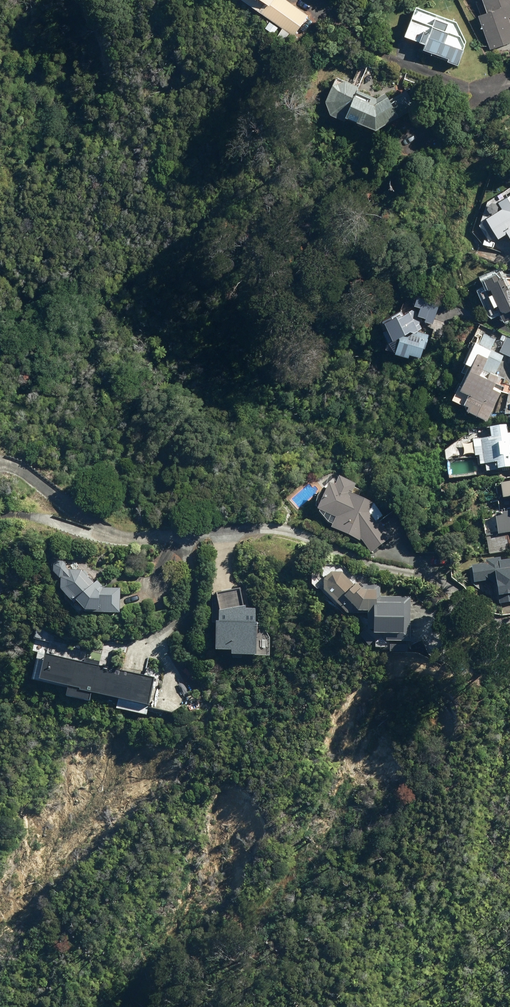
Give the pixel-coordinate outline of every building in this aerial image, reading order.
[(286,46),(306,16),(283,0),(237,0),(269,22),(263,30),(286,46)] [(488,51),(509,42),(509,27),(507,20),(509,18),(509,0),(478,0),(483,13),(475,16),(488,51)] [(455,23),(411,8),(400,40),(421,47),(419,51),(445,60),(443,63),(456,68),(465,41),(455,23)] [(385,94),(376,99),(356,92),(358,87),(334,78),(323,105),(327,118),(340,123),(341,121),(372,133),(415,107),(406,90),(388,100),(385,94)] [(495,204),(499,210),(482,221),(495,241),(504,235),(509,245),(509,195),(495,204)] [(496,272),(479,279),(483,289),(486,288),(500,321),(509,317),(509,286),(504,289),(496,272)] [(441,300),(419,291),(414,306),(421,308),(418,316),(426,319),(425,322),(432,324),(441,300)] [(401,311),(375,323),(386,344),(389,344),(392,353),(406,358),(407,355),(420,358),(423,347),(426,348),(429,335),(416,331),(423,328),(414,309),(403,315),(401,311)] [(465,366),(452,389),(462,394),(456,404),(462,407),(461,409),(481,420),(496,393),(487,388),(494,375),(492,374),(502,356),(489,349),(494,339),(483,333),(476,345),(471,342),(459,363),(465,366)] [(500,352),(509,357),(509,338),(506,337),(500,352)] [(503,428),(485,430),(487,440),(473,442),(469,443),(471,459),(476,458),(477,467),(483,466),(484,473),(509,470),(505,447),(509,446),(509,436),(504,437),(503,428)] [(322,488),(312,513),(323,526),(328,528),(327,531),(344,539),(358,543),(358,541),(369,554),(389,539),(375,522),(380,518),(369,507),(346,498),(350,488),(332,481),(328,490),(322,488)] [(496,485),(499,501),(506,499),(509,514),(490,517),(494,537),(509,534),(509,483),(496,485)] [(472,565),(474,582),(491,580),(496,584),(500,602),(509,601),(509,559),(501,560),(501,557),(486,560),(486,563),(472,565)] [(58,581),(57,593),(70,608),(71,607),(80,617),(117,617),(119,591),(99,590),(98,592),(81,572),(69,572),(62,564),(56,563),(51,567),(50,576),(56,583),(58,581)] [(321,581),(320,592),(344,616),(359,615),(361,631),(356,636),(366,648),(371,643),(373,644),(373,649),(388,649),(387,653),(405,653),(406,643),(408,643),(409,598),(379,598),(379,586),(362,586),(362,591),(360,593),(339,573),(329,573),(321,581)] [(223,655),(223,659),(250,660),(251,612),(211,611),(211,626),(206,626),(205,655),(223,655)] [(152,679),(39,656),(31,685),(63,690),(60,700),(83,705),(86,696),(115,702),(113,710),(144,716),(152,679)]
